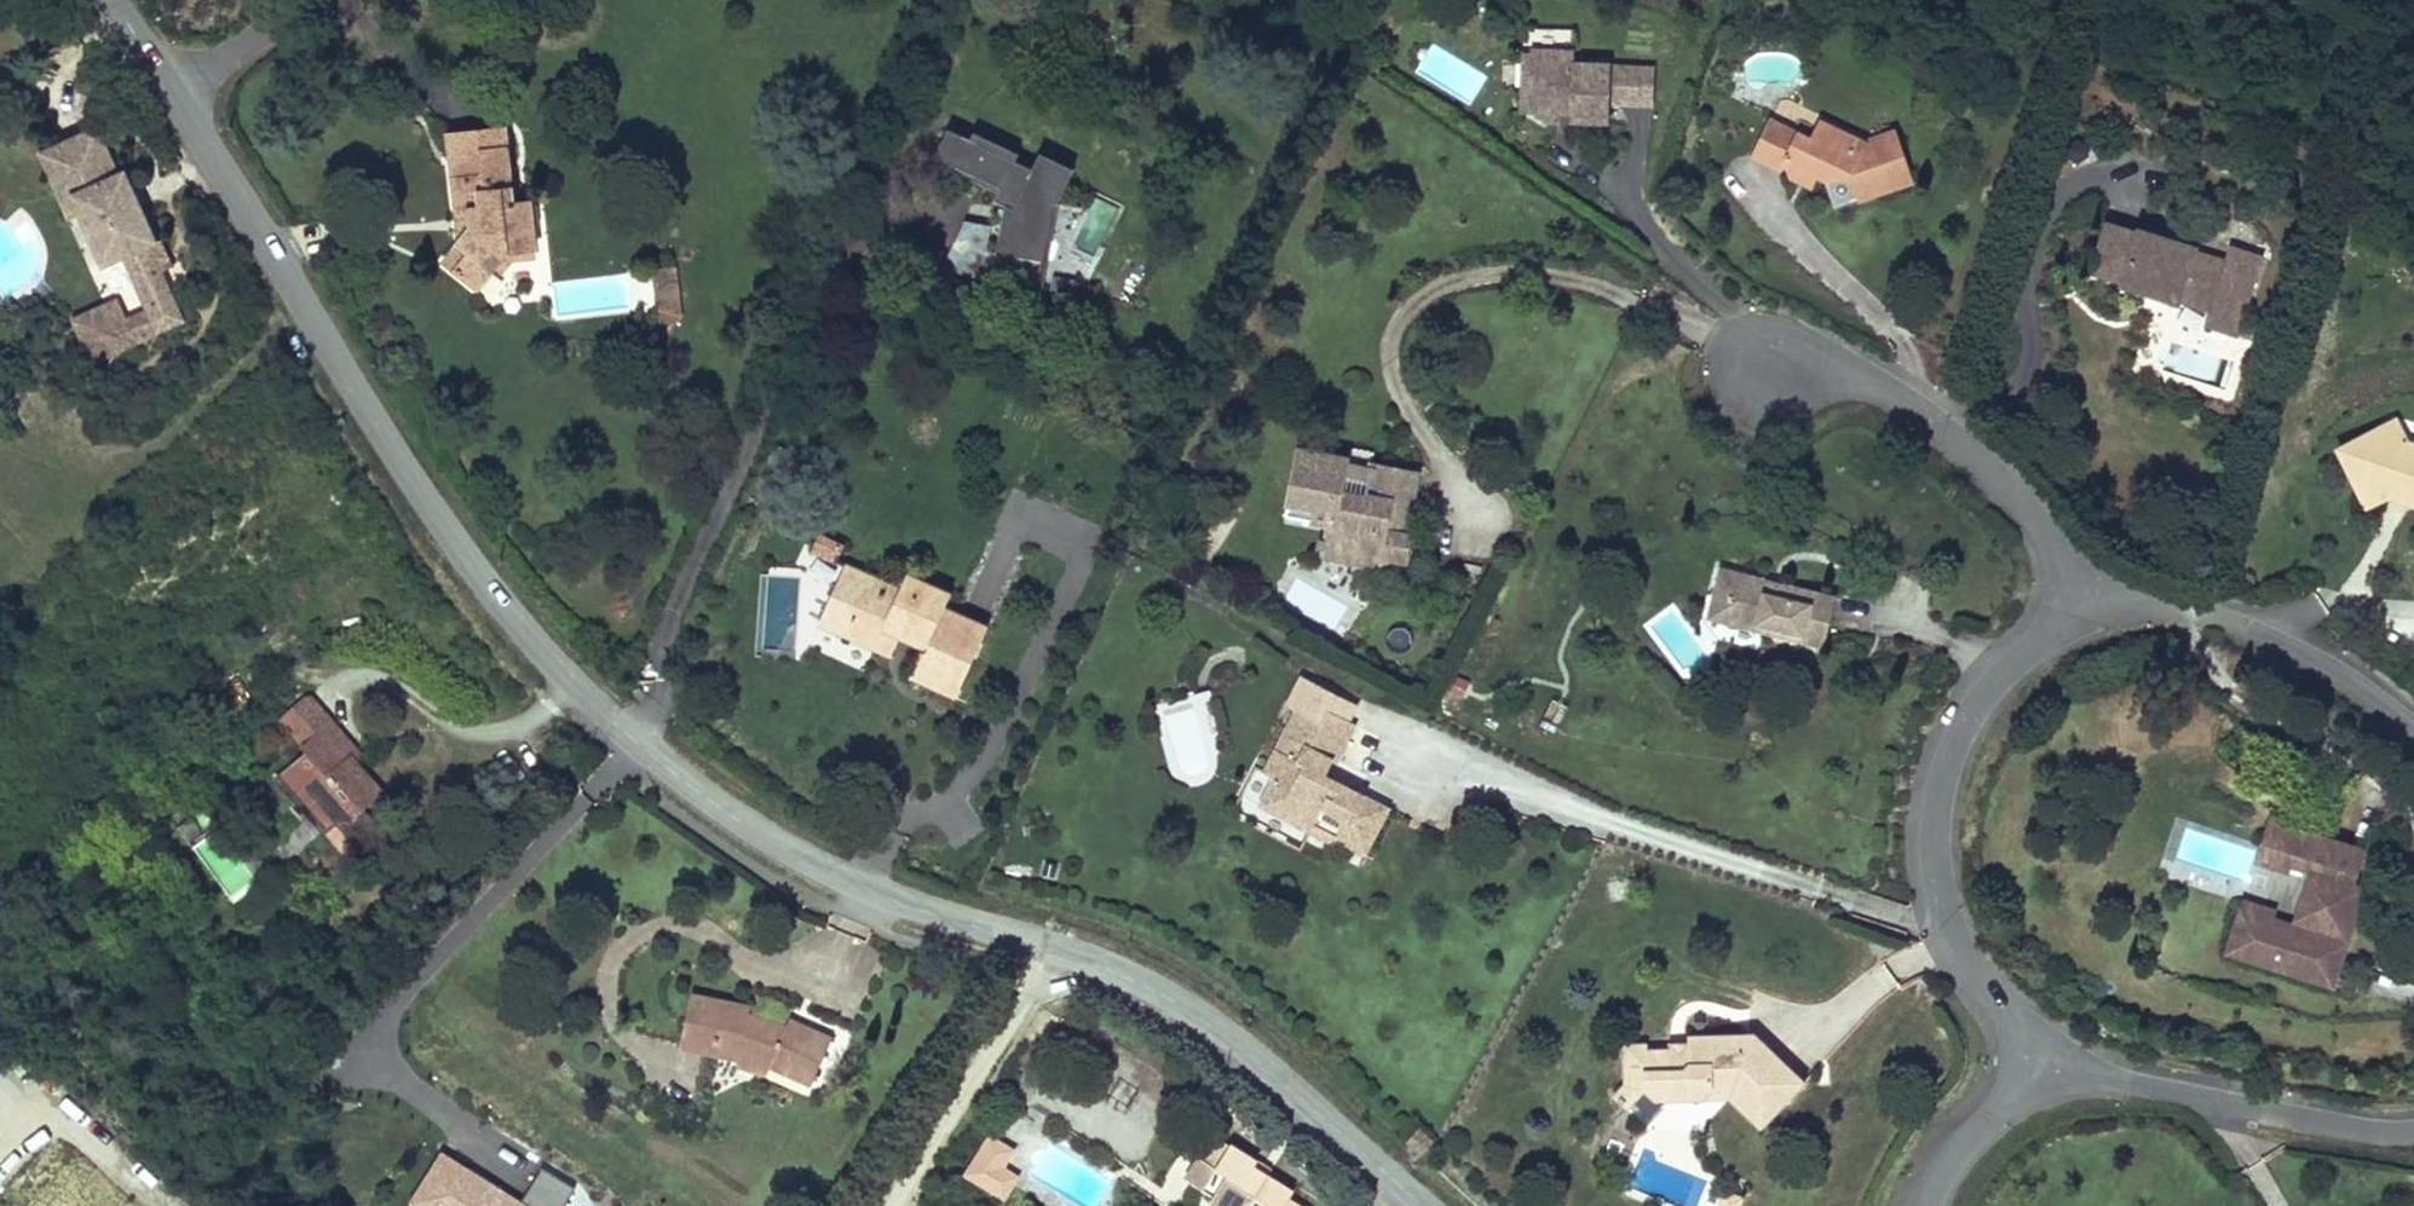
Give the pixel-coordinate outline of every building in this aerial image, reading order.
[(1613,75),(1613,71),(1575,72),(1574,58),(1533,59),(1533,72),(1534,84),(1541,84),(1540,100),(1522,100),(1523,124),(1536,124),(1546,135),(1562,121),(1574,121),(1574,132),(1614,131),(1614,110),(1613,75)] [(1533,72),(1521,72),(1522,100),(1540,100),(1541,84),(1534,84),(1533,72)] [(1656,109),(1655,74),(1613,75),(1614,110),(1656,109)] [(81,99),(40,120),(62,167),(52,171),(60,188),(87,244),(105,236),(127,282),(140,309),(175,293),(152,246),(163,241),(151,215),(146,217),(111,143),(104,146),(81,99)] [(1874,147),(1804,112),(1791,137),(1809,145),(1816,131),(1860,153),(1874,147)] [(62,167),(40,120),(21,128),(51,192),(60,188),(52,171),(62,167)] [(1911,189),(1893,140),(1874,147),(1860,153),(1816,131),(1809,145),(1791,137),(1773,128),(1756,165),(1792,182),(1796,175),(1826,191),(1849,183),(1858,208),(1911,189)] [(518,215),(510,140),(451,146),(458,222),(470,222),(472,245),(461,258),(447,275),(480,302),(513,263),(537,261),(533,214),(518,215)] [(1060,218),(1070,197),(1037,181),(1036,184),(951,144),(938,171),(959,182),(957,186),(1001,207),(997,215),(1008,220),(999,266),(994,265),(989,293),(1019,298),(1021,284),(1025,285),(1028,273),(1044,276),(1055,217),(1060,218)] [(1070,197),(1076,184),(1043,168),(1037,181),(1070,197)] [(470,222),(458,222),(461,258),(472,245),(470,222)] [(2243,343),(2269,264),(2238,253),(2233,268),(2202,257),(2204,253),(2142,233),(2140,241),(2109,231),(2094,278),(2125,288),(2123,296),(2183,314),(2185,307),(2216,318),(2211,333),(2243,343)] [(944,285),(989,293),(994,265),(991,265),(995,241),(968,236),(944,285)] [(72,342),(140,309),(127,282),(105,293),(98,277),(52,299),(72,342)] [(657,280),(658,296),(679,295),(678,278),(657,280)] [(682,326),(679,295),(658,296),(659,316),(645,330),(660,347),(682,326)] [(2384,444),(2413,455),(2413,434),(2411,429),(2384,444)] [(2384,444),(2368,454),(2356,484),(2366,498),(2396,510),(2411,502),(2413,503),(2413,455),(2384,444)] [(2368,454),(2345,467),(2356,484),(2368,454)] [(1417,515),(1423,481),(1312,463),(1300,530),(1338,536),(1336,550),(1361,554),(1360,562),(1395,568),(1414,571),(1418,549),(1411,548),(1403,547),(1409,514),(1417,515)] [(2396,510),(2366,498),(2377,519),(2396,510)] [(2396,510),(2413,516),(2413,503),(2411,502),(2396,510)] [(1411,548),(1417,515),(1409,514),(1403,547),(1411,548)] [(810,551),(838,560),(845,540),(817,531),(810,551)] [(1336,550),(1332,570),(1392,580),(1395,568),(1360,562),(1361,554),(1336,550)] [(851,573),(838,597),(853,605),(866,581),(851,573)] [(1828,659),(1842,604),(1729,574),(1723,596),(1735,599),(1728,624),(1785,639),(1783,648),(1828,659)] [(821,628),(885,663),(894,646),(921,660),(910,680),(951,703),(987,636),(944,613),(948,605),(905,582),(897,598),(866,581),(853,605),(838,597),(821,628)] [(1723,596),(1714,630),(1783,648),(1785,639),(1728,624),(1735,599),(1723,596)] [(328,718),(300,686),(274,709),(303,741),(328,718)] [(357,780),(338,758),(346,751),(336,740),(343,734),(328,718),(303,741),(273,767),(320,820),(331,810),(338,818),(357,800),(347,789),(357,780)] [(1378,832),(1387,813),(1330,787),(1338,769),(1345,771),(1362,735),(1329,719),(1322,733),(1299,722),(1269,786),(1282,792),(1268,822),(1342,856),(1345,849),(1374,862),(1386,836),(1378,832)] [(336,740),(346,751),(352,745),(343,734),(336,740)] [(375,785),(346,751),(338,758),(357,780),(347,789),(357,800),(375,785)] [(194,828),(178,807),(168,814),(184,835),(194,828)] [(1386,836),(1395,818),(1387,813),(1378,832),(1386,836)] [(2285,832),(2273,829),(2261,872),(2281,877),(2284,867),(2276,864),(2285,832)] [(2359,888),(2369,856),(2285,832),(2276,864),(2284,867),(2316,876),(2327,879),(2311,936),(2300,933),(2273,926),(2268,924),(2258,958),(2302,971),(2304,964),(2313,967),(2312,970),(2334,976),(2359,888)] [(2327,879),(2316,876),(2300,933),(2311,936),(2327,879)] [(2345,991),(2373,892),(2359,888),(2334,976),(2312,970),(2313,967),(2304,964),(2302,971),(2258,958),(2268,924),(2273,926),(2276,915),(2251,908),(2236,960),(2345,991)] [(750,994),(689,987),(683,1041),(744,1048),(745,1035),(781,1037),(777,1047),(813,1063),(835,1018),(813,1008),(811,1012),(797,1005),(749,1003),(750,994)] [(813,1008),(799,1000),(797,1005),(811,1012),(813,1008)] [(781,1037),(745,1035),(744,1048),(743,1058),(770,1059),(777,1047),(781,1037)] [(1777,1129),(1814,1094),(1761,1039),(1685,1047),(1687,1063),(1675,1065),(1674,1055),(1653,1057),(1652,1050),(1628,1052),(1633,1092),(1640,1091),(1656,1088),(1663,1100),(1672,1108),(1715,1104),(1719,1094),(1743,1092),(1777,1129)] [(1629,1101),(1645,1117),(1663,1100),(1656,1088),(1640,1091),(1629,1101)] [(1770,1137),(1777,1129),(1743,1092),(1719,1094),(1715,1104),(1737,1103),(1770,1137)] [(1012,1143),(989,1127),(966,1163),(989,1179),(1004,1157),(1012,1143)] [(1238,1131),(1219,1159),(1209,1152),(1195,1172),(1224,1193),(1218,1200),(1227,1205),(1314,1205),(1316,1204),(1295,1189),(1298,1186),(1272,1167),(1258,1157),(1263,1149),(1238,1131)] [(1278,1159),(1263,1149),(1258,1157),(1272,1167),(1278,1159)] [(577,1186),(545,1166),(522,1202),(444,1152),(410,1204),(412,1205),(565,1205),(577,1186)] [(1004,1157),(989,1179),(1006,1190),(1020,1167),(1004,1157)]
